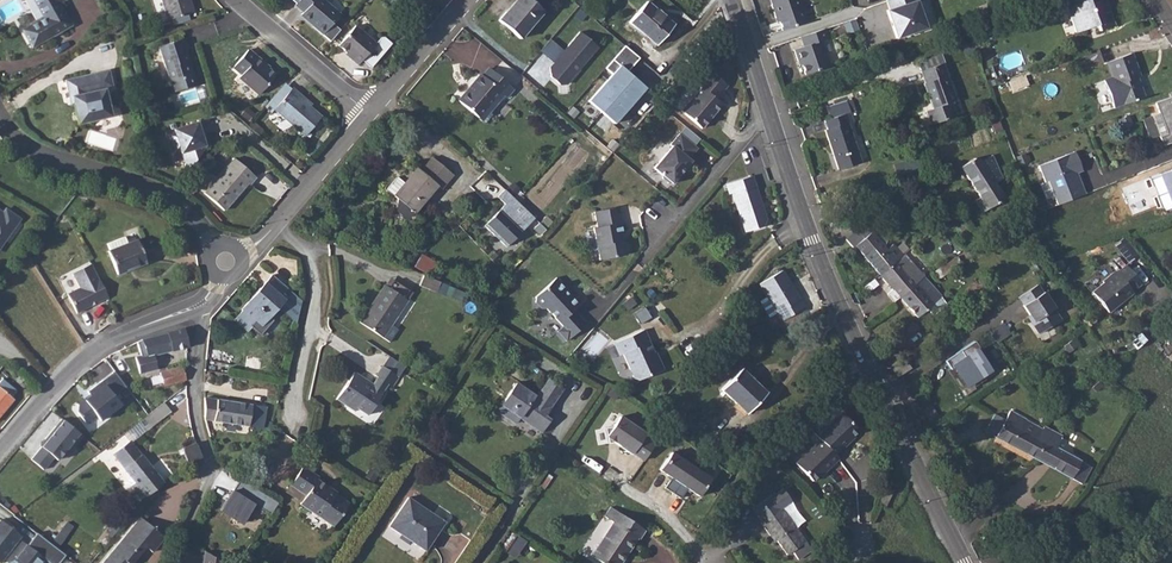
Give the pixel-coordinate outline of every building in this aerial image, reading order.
[(44,19),(33,25),(26,30),(25,34),(31,45),(35,46),(43,42),(70,27),(58,5),(67,0),(33,0),(44,19)] [(168,22),(195,13),(190,0),(161,0),(168,22)] [(303,15),(316,26),(313,28),(323,37),(341,16),(323,0),(302,0),(295,7),(303,15)] [(520,38),(544,12),(531,0),(517,0),(499,20),(520,38)] [(770,4),(769,4),(773,17),(775,16),(777,20),(780,29),(803,21),(796,0),(768,0),(770,4)] [(896,37),(927,27),(918,0),(911,0),(889,8),(886,8),(896,37)] [(1069,5),(1067,6),(1076,32),(1097,25),(1099,31),(1115,25),(1107,0),(1067,0),(1069,5)] [(647,1),(630,22),(657,45),(674,25),(647,1)] [(829,36),(825,26),(801,35),(804,44),(802,45),(792,48),(796,60),(799,59),(800,64),(803,73),(830,64),(822,39),(829,36)] [(357,28),(339,48),(350,57),(348,59),(358,68),(362,63),(371,71),(392,47),(385,40),(382,40),(377,45),(357,28)] [(968,29),(959,33),(968,55),(977,52),(968,29)] [(566,51),(551,40),(541,53),(554,63),(550,68),(551,80),(562,86),(572,84),(600,48),(580,33),(566,51)] [(185,41),(159,48),(171,85),(173,85),(177,95),(200,87),(196,75),(194,75),(190,64),(188,64),(184,51),(188,50),(185,41)] [(624,69),(627,71),(639,58),(625,45),(605,68),(616,78),(624,69)] [(251,50),(234,69),(241,77),(239,80),(259,98),(277,77),(264,65),(265,64),(251,50)] [(1133,52),(1107,61),(1123,104),(1146,96),(1139,76),(1142,75),(1133,52)] [(942,63),(921,70),(925,82),(923,83),(933,108),(926,110),(931,124),(956,115),(951,102),(956,100),(942,63)] [(458,101),(478,118),(500,92),(505,96),(507,98),(515,89),(491,69),(483,77),(481,75),(458,101)] [(616,78),(594,103),(617,122),(646,88),(627,71),(624,69),(616,78)] [(728,84),(711,70),(699,85),(701,87),(682,111),(703,128),(711,117),(710,116),(714,111),(715,112),(723,104),(716,99),(728,84)] [(110,71),(66,80),(70,100),(74,99),(79,125),(112,119),(107,91),(114,89),(110,71)] [(285,100),(277,110),(274,113),(306,140),(323,119),(312,109),(301,100),(304,97),(294,89),(285,100)] [(1156,102),(1168,133),(1161,135),(1165,145),(1171,142),(1171,96),(1156,102)] [(825,129),(837,165),(859,157),(848,123),(854,121),(851,110),(856,108),(853,99),(847,100),(847,99),(827,105),(831,117),(825,119),(828,128),(825,129)] [(204,121),(166,134),(174,158),(183,155),(189,172),(205,152),(204,148),(210,146),(207,135),(204,136),(203,133),(207,131),(204,121)] [(672,144),(673,146),(655,168),(664,175),(667,180),(670,182),(673,182),(674,183),(682,173),(681,172),(684,168),(685,169),(693,161),(690,158),(699,147),(681,133),(672,144)] [(1057,205),(1085,194),(1077,176),(1076,176),(1075,173),(1076,173),(1082,170),(1074,151),(1038,166),(1045,182),(1048,181),(1057,205)] [(859,157),(837,165),(839,169),(860,161),(859,157)] [(974,160),(961,168),(979,196),(975,200),(983,212),(1003,199),(994,184),(1002,179),(993,157),(982,164),(980,162),(974,160)] [(397,198),(393,210),(407,221),(437,186),(441,189),(453,175),(432,158),(421,171),(418,168),(405,183),(397,177),(386,189),(394,196),(397,198)] [(234,160),(204,194),(224,211),(246,184),(248,186),(255,178),(234,160)] [(1161,174),(1171,205),(1171,170),(1161,174)] [(753,175),(728,183),(731,193),(734,192),(746,230),(765,225),(767,219),(762,201),(759,199),(758,196),(760,194),(753,175)] [(534,218),(504,190),(497,197),(505,204),(485,226),(506,247),(534,218)] [(619,207),(594,212),(598,228),(594,228),(600,260),(627,255),(629,251),(628,244),(624,241),(620,242),(619,236),(623,235),(620,223),(622,223),(619,207)] [(21,219),(10,211),(7,215),(4,213),(0,210),(0,248),(21,219)] [(849,235),(882,273),(903,255),(893,243),(887,248),(857,215),(839,230),(845,237),(849,235)] [(108,252),(118,275),(146,263),(137,240),(129,243),(127,238),(109,245),(112,250),(108,252)] [(1130,260),(1138,254),(1125,238),(1117,244),(1130,260)] [(422,253),(416,266),(432,274),(438,261),(422,253)] [(910,258),(903,255),(882,273),(895,288),(889,293),(896,301),(902,296),(925,276),(910,258)] [(1104,281),(1092,290),(1108,310),(1131,291),(1131,290),(1140,282),(1126,263),(1116,270),(1115,269),(1103,279),(1104,281)] [(108,298),(91,264),(73,274),(79,288),(67,294),(76,313),(92,305),(93,303),(95,302),(96,303),(108,298)] [(785,272),(760,287),(782,324),(806,310),(785,272)] [(244,311),(234,322),(248,334),(257,323),(261,326),(284,299),(281,296),(288,288),(272,275),(243,310),(244,311)] [(925,276),(902,296),(924,323),(945,305),(943,296),(925,276)] [(424,278),(420,288),(438,294),(441,285),(424,278)] [(558,278),(536,297),(536,302),(542,309),(547,309),(563,328),(557,332),(566,342),(586,325),(574,311),(579,307),(574,301),(567,293),(569,291),(558,278)] [(1037,284),(1018,297),(1024,304),(1023,305),(1029,314),(1033,321),(1031,322),(1038,333),(1059,319),(1053,308),(1054,308),(1043,292),(1042,292),(1037,284)] [(359,322),(380,338),(406,302),(384,286),(359,322)] [(183,330),(142,340),(146,355),(136,358),(140,374),(157,369),(154,356),(187,347),(188,346),(183,330)] [(646,330),(616,343),(621,356),(624,355),(636,379),(640,381),(665,370),(660,358),(658,359),(650,342),(651,341),(646,330)] [(1074,339),(1065,345),(1069,351),(1078,345),(1074,339)] [(983,357),(973,341),(954,353),(959,360),(951,365),(957,374),(954,377),(960,387),(970,380),(974,386),(984,379),(979,373),(984,369),(978,360),(983,357)] [(907,353),(893,362),(899,370),(912,361),(907,353)] [(182,366),(161,373),(165,386),(185,380),(182,366)] [(353,374),(334,401),(352,414),(355,410),(366,417),(382,394),(381,393),(386,386),(390,389),(398,378),(381,367),(374,377),(376,379),(369,388),(363,384),(364,382),(353,374)] [(741,370),(722,389),(747,412),(766,393),(741,370)] [(126,387),(114,371),(87,390),(90,395),(84,399),(79,405),(79,413),(87,424),(99,416),(102,421),(123,406),(115,395),(126,387)] [(20,375),(15,380),(19,384),(24,379),(20,375)] [(0,383),(0,416),(13,400),(10,397),(16,390),(3,379),(0,383)] [(513,422),(516,417),(518,414),(526,419),(523,422),(539,432),(548,418),(543,414),(539,412),(543,406),(546,408),(555,397),(540,387),(534,395),(515,382),(495,410),(513,422)] [(205,398),(203,413),(205,419),(249,425),(252,405),(205,398)] [(164,403),(139,421),(143,425),(145,429),(170,411),(164,403)] [(252,405),(249,425),(263,428),(266,407),(252,405)] [(994,413),(985,430),(1036,457),(1046,440),(1038,435),(1031,432),(1022,427),(1026,418),(1010,409),(1004,419),(994,413)] [(818,436),(821,440),(796,461),(812,479),(823,469),(825,471),(839,459),(835,455),(850,442),(849,440),(860,431),(843,413),(818,436)] [(620,417),(607,436),(643,459),(656,444),(644,437),(647,433),(620,417)] [(45,439),(47,440),(42,447),(31,459),(44,469),(54,457),(58,460),(68,447),(74,447),(83,436),(62,419),(45,439)] [(1046,440),(1036,457),(1072,477),(1081,460),(1056,447),(1062,435),(1044,425),(1041,429),(1038,435),(1046,440)] [(132,440),(114,454),(136,482),(131,486),(140,497),(144,493),(147,496),(163,483),(132,440)] [(197,442),(183,448),(189,463),(199,458),(202,457),(197,442)] [(709,476),(671,452),(658,469),(699,495),(709,476)] [(304,468),(290,487),(306,498),(301,505),(300,507),(333,529),(349,506),(335,496),(337,494),(317,480),(319,478),(304,468)] [(279,502),(240,479),(233,491),(260,509),(246,532),(255,538),(279,502)] [(885,486),(877,502),(880,503),(887,487),(885,486)] [(892,490),(887,487),(880,503),(884,505),(892,490)] [(763,520),(762,521),(772,537),(774,536),(786,554),(791,550),(797,559),(810,550),(805,541),(783,508),(793,501),(784,488),(773,496),(772,495),(754,507),(763,520)] [(409,500),(389,529),(426,554),(446,525),(409,500)] [(605,517),(613,522),(591,556),(602,562),(621,562),(637,538),(639,540),(645,531),(611,508),(605,517)] [(148,546),(151,549),(154,552),(166,537),(141,517),(103,562),(134,562),(148,546)] [(1,562),(2,562),(5,559),(20,540),(23,536),(5,522),(2,526),(0,524),(0,562),(1,562)] [(19,562),(42,536),(38,533),(29,545),(28,544),(27,545),(15,560),(11,562),(10,562),(20,562),(19,562)] [(19,562),(20,562),(42,562),(45,559),(50,562),(60,562),(67,555),(42,536),(19,562)]
